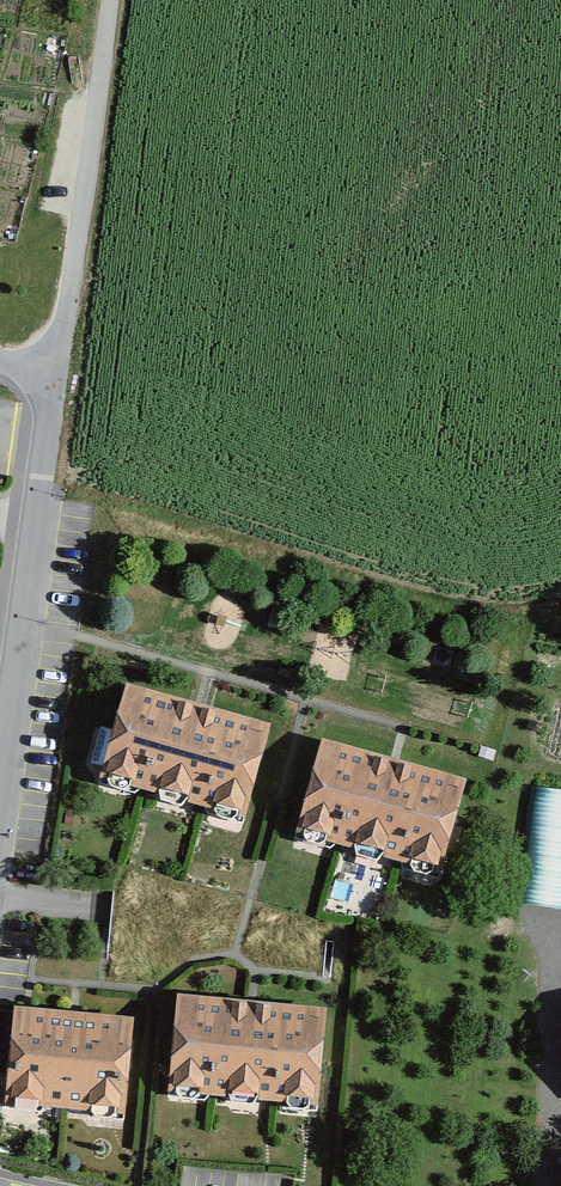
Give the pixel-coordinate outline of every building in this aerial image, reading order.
[(264,726),(125,685),(101,768),(240,809),(264,726)] [(457,780),(322,742),(300,824),(434,862),(457,780)] [(527,904),(560,905),(560,787),(533,786),(527,904)] [(321,1012),(179,1000),(171,1088),(314,1099),(321,1012)] [(127,1021),(12,1011),(4,1096),(118,1107),(127,1021)]
